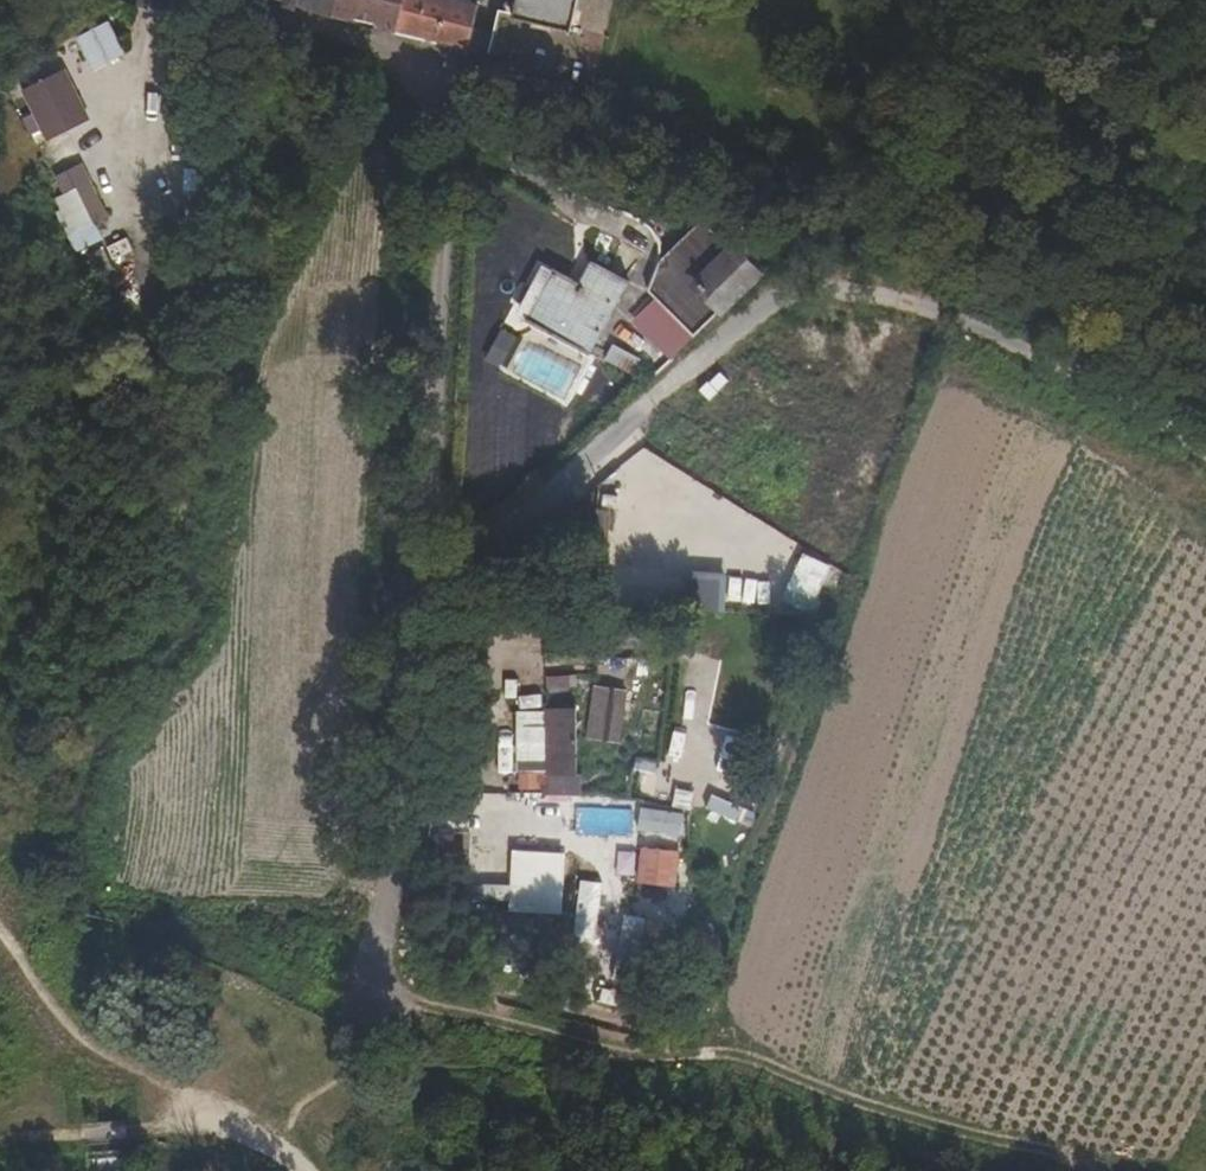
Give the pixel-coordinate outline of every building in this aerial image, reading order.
[(331,16),(471,48),(474,27),(477,5),(459,0),(284,0),(331,16)] [(571,0),(519,0),(516,17),(565,29),(571,0)] [(93,72),(127,56),(111,22),(78,38),(93,72)] [(471,48),(491,53),(495,32),(474,27),(471,48)] [(26,87),(46,142),(91,125),(71,71),(26,87)] [(49,155),(54,170),(85,161),(81,146),(49,155)] [(87,164),(50,178),(78,252),(106,241),(98,222),(108,218),(87,164)] [(657,289),(694,336),(759,273),(737,247),(703,225),(666,261),(663,263),(657,289)] [(129,238),(109,247),(117,262),(137,253),(129,238)] [(559,272),(534,324),(597,361),(636,286),(599,265),(586,287),(559,272)] [(612,346),(607,364),(637,373),(642,355),(612,346)] [(804,554),(784,598),(815,612),(835,567),(804,554)] [(728,611),(729,573),(690,572),(689,610),(728,611)] [(570,673),(547,678),(551,696),(574,691),(570,673)] [(588,740),(623,745),(632,691),(596,686),(588,740)] [(521,711),(522,789),(547,789),(547,797),(585,797),(583,710),(521,711)] [(721,756),(715,793),(733,796),(739,760),(721,756)] [(632,788),(650,794),(660,764),(642,758),(632,788)] [(585,824),(615,824),(615,809),(585,809),(585,824)] [(640,834),(685,836),(686,812),(641,810),(640,834)] [(642,846),(641,886),(681,887),(682,847),(642,846)] [(513,909),(567,911),(570,852),(515,850),(513,909)] [(575,942),(598,946),(607,883),(584,880),(575,942)] [(478,900),(512,902),(512,887),(479,885),(478,900)] [(639,983),(649,919),(626,915),(616,980),(639,983)]
